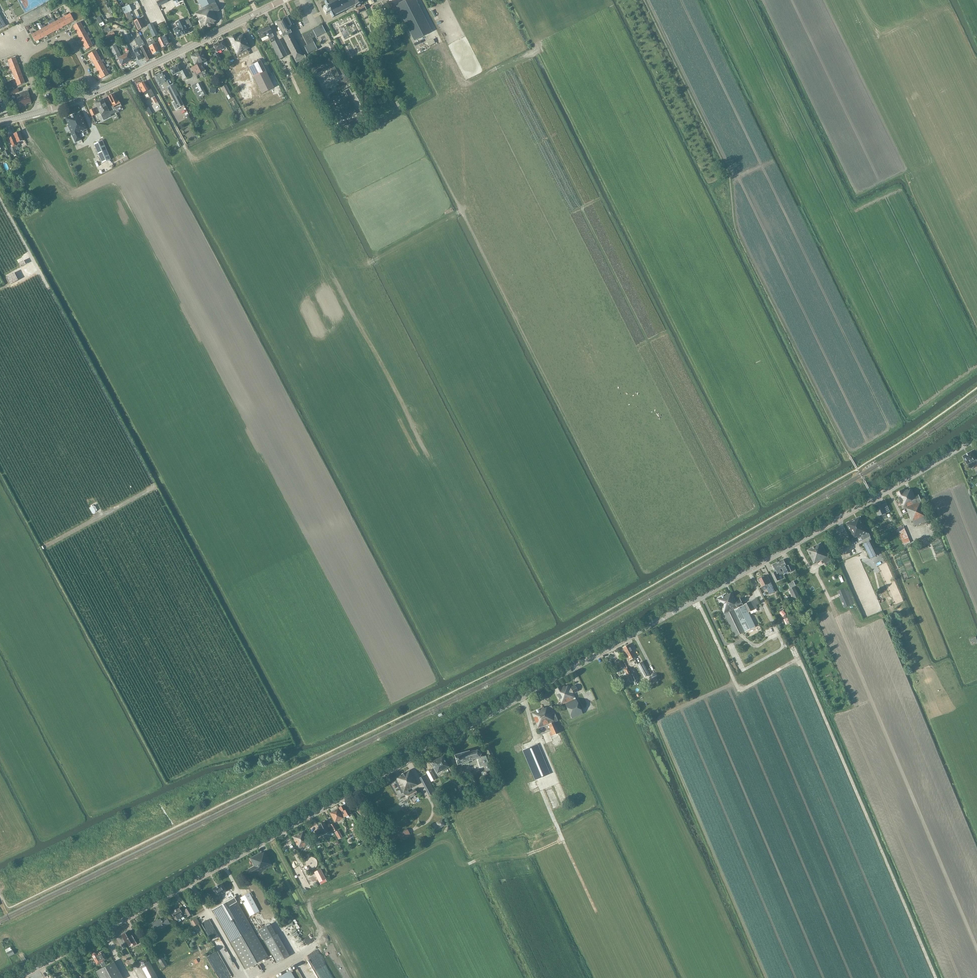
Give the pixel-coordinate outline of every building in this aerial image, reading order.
[(214,13),(220,10),(215,0),(198,0),(203,9),(196,13),(204,29),(215,24),(214,23),(218,21),(214,13)] [(323,9),(326,15),(330,13),(331,15),(332,18),(348,10),(349,12),(356,9),(355,7),(357,6),(358,7),(361,6),(360,5),(368,1),(367,0),(330,0),(325,2),(327,7),(323,9)] [(414,41),(432,32),(416,0),(406,0),(396,5),(414,41)] [(64,17),(68,24),(75,21),(71,13),(68,15),(65,16),(64,17)] [(281,31),(282,35),(290,31),(288,27),(292,25),(287,16),(275,22),(280,31),(281,31)] [(58,21),(61,28),(68,24),(64,17),(58,21)] [(139,30),(145,27),(140,18),(134,21),(139,30)] [(174,29),(178,38),(179,38),(182,36),(183,36),(185,35),(185,34),(189,33),(190,32),(188,29),(192,27),(189,20),(184,22),(183,19),(175,23),(178,27),(174,29)] [(51,24),(55,31),(61,28),(58,21),(51,24)] [(74,26),(77,32),(84,28),(80,22),(74,26)] [(158,35),(152,23),(148,25),(153,37),(158,35)] [(45,28),(48,35),(55,31),(51,24),(45,28)] [(304,47),(308,54),(317,49),(312,38),(316,36),(316,37),(326,32),(322,25),(313,30),(313,31),(303,36),(307,45),(304,47)] [(262,29),(257,31),(261,38),(262,42),(269,39),(274,37),(273,34),(270,27),(263,30),(262,29)] [(45,28),(42,29),(40,31),(38,31),(42,38),(48,35),(45,28)] [(77,32),(80,38),(87,34),(84,28),(77,32)] [(299,46),(301,45),(298,41),(296,42),(290,30),(290,31),(282,35),(295,61),(296,60),(297,63),(306,58),(305,55),(303,56),(299,46)] [(38,31),(34,34),(32,35),(35,42),(42,38),(38,31)] [(80,38),(83,44),(90,40),(88,36),(87,34),(80,38)] [(247,49),(250,47),(244,34),(237,37),(236,34),(228,38),(237,55),(247,50),(247,49)] [(139,44),(139,46),(140,46),(145,57),(147,61),(152,59),(143,40),(142,40),(140,36),(136,38),(137,39),(135,40),(137,45),(139,44)] [(158,39),(162,48),(163,47),(164,48),(166,47),(166,46),(170,44),(166,36),(158,39)] [(279,60),(287,56),(279,39),(276,41),(271,44),(279,60)] [(90,40),(83,44),(86,50),(93,46),(90,40)] [(159,51),(158,48),(154,40),(150,42),(152,46),(150,47),(153,54),(159,51)] [(217,52),(227,48),(223,40),(220,42),(217,43),(214,45),(217,52)] [(118,58),(122,66),(133,60),(129,52),(122,56),(120,53),(116,45),(110,48),(114,56),(116,54),(118,58)] [(145,57),(140,46),(139,46),(134,49),(135,50),(134,51),(139,60),(145,57)] [(89,54),(92,60),(99,56),(96,50),(89,54)] [(192,56),(195,65),(198,64),(198,65),(201,63),(202,64),(207,62),(202,51),(192,56)] [(213,54),(217,63),(222,60),(217,52),(213,54)] [(92,60),(95,66),(102,63),(102,62),(101,61),(99,56),(92,60)] [(10,67),(18,64),(15,57),(8,60),(10,67)] [(254,64),(249,67),(254,77),(266,71),(260,59),(253,63),(254,64)] [(95,66),(99,72),(106,69),(102,63),(95,66)] [(194,72),(195,72),(197,76),(202,74),(204,79),(208,77),(202,64),(201,63),(198,65),(192,68),(194,72)] [(10,67),(12,71),(13,73),(20,70),(18,64),(10,67)] [(173,75),(180,72),(182,71),(179,64),(170,69),(173,75)] [(334,65),(331,67),(336,77),(339,75),(334,65)] [(106,69),(99,72),(102,79),(109,75),(106,69)] [(185,69),(182,71),(180,72),(184,79),(188,77),(185,69)] [(13,73),(15,79),(23,77),(20,70),(13,73)] [(266,71),(254,77),(263,93),(275,87),(266,71)] [(182,100),(179,96),(173,84),(169,87),(167,82),(168,81),(163,72),(160,74),(158,75),(154,77),(159,86),(164,83),(168,90),(169,89),(176,103),(182,100)] [(23,77),(15,79),(18,86),(25,83),(23,77)] [(139,85),(145,95),(148,93),(150,98),(155,96),(151,88),(150,89),(148,86),(147,86),(145,82),(139,85)] [(204,96),(202,91),(204,90),(200,83),(192,87),(198,99),(204,96)] [(222,87),(226,96),(231,94),(226,85),(222,87)] [(327,102),(340,128),(348,125),(346,121),(348,120),(351,126),(365,119),(361,112),(357,114),(345,91),(331,98),(332,100),(327,102)] [(116,112),(116,113),(119,112),(118,109),(122,107),(119,100),(118,101),(114,94),(112,95),(109,96),(108,96),(113,106),(117,112),(116,112)] [(17,98),(20,107),(24,106),(24,105),(32,103),(30,96),(26,97),(26,95),(17,98)] [(103,99),(95,103),(104,120),(112,116),(111,115),(116,112),(117,112),(113,106),(108,109),(103,99)] [(79,113),(74,115),(71,116),(66,118),(66,119),(69,125),(68,125),(75,143),(82,140),(79,134),(83,132),(83,131),(87,129),(83,118),(82,119),(80,113),(80,112),(79,113)] [(15,136),(9,138),(13,147),(11,148),(13,154),(14,154),(16,153),(17,153),(15,149),(19,148),(18,146),(20,145),(19,142),(24,140),(20,132),(14,134),(15,136)] [(102,163),(111,160),(102,140),(94,144),(102,163)] [(127,149),(119,154),(123,161),(131,156),(127,149)] [(963,456),(967,464),(969,468),(976,464),(976,461),(976,459),(972,451),(963,456)] [(906,508),(910,518),(911,518),(914,526),(928,521),(920,502),(921,501),(919,495),(915,497),(912,489),(908,490),(903,491),(903,490),(897,493),(903,509),(906,508)] [(881,502),(875,505),(880,517),(883,516),(884,517),(884,519),(885,519),(887,518),(887,517),(887,516),(886,514),(890,512),(886,503),(882,505),(881,502)] [(87,508),(90,514),(97,510),(95,505),(87,508)] [(853,538),(857,537),(858,538),(869,533),(861,517),(846,524),(853,538)] [(904,526),(898,529),(904,545),(911,543),(904,526)] [(863,543),(870,558),(879,554),(872,539),(863,543)] [(821,543),(807,550),(814,563),(817,561),(818,562),(823,560),(825,565),(831,562),(821,543)] [(784,560),(778,563),(782,572),(783,573),(784,575),(794,571),(791,564),(787,566),(784,560)] [(776,572),(771,574),(775,582),(780,580),(778,576),(783,573),(782,572),(778,563),(773,565),(776,572)] [(758,578),(758,579),(759,582),(760,582),(762,587),(765,585),(767,590),(770,595),(776,592),(773,587),(770,579),(767,580),(765,576),(764,577),(762,578),(762,577),(761,577),(758,578)] [(795,587),(789,589),(794,600),(800,598),(795,587)] [(849,587),(838,591),(844,608),(855,603),(849,587)] [(757,599),(743,605),(740,598),(736,600),(732,593),(729,595),(728,593),(724,595),(721,596),(717,598),(735,636),(756,627),(749,613),(758,608),(756,605),(759,604),(757,599)] [(636,638),(643,654),(645,653),(638,637),(636,638)] [(623,647),(630,662),(636,659),(628,645),(623,647)] [(616,663),(619,669),(617,670),(618,672),(623,670),(623,669),(625,668),(624,666),(624,667),(621,661),(616,663)] [(636,665),(643,678),(649,675),(642,662),(636,665)] [(632,686),(635,685),(635,684),(638,683),(636,679),(637,679),(636,675),(635,675),(634,674),(635,673),(633,670),(632,670),(631,668),(628,670),(627,668),(624,669),(627,677),(629,683),(631,684),(632,686)] [(561,686),(554,689),(557,695),(562,705),(565,703),(576,698),(573,694),(578,691),(575,685),(570,687),(569,685),(565,687),(565,686),(562,687),(561,686)] [(583,714),(576,698),(565,703),(572,719),(583,714)] [(559,733),(554,722),(558,721),(551,706),(544,709),(543,708),(532,713),(538,729),(548,725),(551,732),(549,733),(549,732),(543,735),(546,743),(552,741),(551,736),(559,733)] [(523,751),(535,780),(550,774),(538,744),(523,751)] [(484,747),(490,760),(495,758),(489,745),(484,747)] [(455,754),(454,755),(457,766),(458,766),(458,765),(461,764),(461,765),(462,765),(462,764),(464,763),(464,764),(465,764),(465,763),(468,762),(468,763),(469,763),(468,762),(471,761),(472,762),(472,761),(472,759),(475,759),(476,759),(476,758),(479,757),(479,758),(480,758),(480,757),(481,755),(482,754),(481,754),(480,752),(481,752),(480,751),(479,751),(478,751),(478,750),(477,750),(477,751),(474,752),(474,751),(473,751),(473,752),(470,753),(469,751),(468,751),(469,751),(466,752),(465,752),(465,753),(462,753),(462,752),(461,753),(459,754),(459,753),(458,754),(455,755),(455,754)] [(479,757),(476,758),(478,763),(479,768),(484,767),(485,771),(482,772),(483,775),(487,774),(487,772),(491,770),(486,755),(481,756),(481,755),(480,757),(480,758),(479,758),(479,757)] [(431,763),(437,774),(449,767),(443,756),(431,763)] [(396,779),(394,780),(402,794),(403,793),(407,800),(408,801),(410,800),(409,799),(417,794),(415,790),(409,793),(408,790),(417,785),(415,782),(416,781),(410,770),(395,778),(396,779)] [(436,779),(431,770),(427,772),(431,781),(436,779)] [(426,775),(419,778),(429,796),(435,793),(426,775)] [(344,817),(351,814),(352,813),(349,808),(346,809),(344,805),(343,806),(342,805),(341,806),(341,807),(339,808),(344,817)] [(335,823),(343,818),(338,808),(330,813),(335,823)] [(320,829),(315,832),(318,837),(323,834),(323,835),(329,832),(324,822),(318,825),(320,829)] [(353,832),(356,839),(362,836),(359,829),(353,832)] [(398,834),(401,840),(411,835),(408,829),(398,834)] [(299,848),(310,843),(305,832),(304,832),(303,832),(293,837),(297,845),(298,845),(299,848)] [(251,858),(255,866),(247,870),(251,877),(272,866),(265,852),(262,854),(261,853),(251,858)] [(321,869),(314,872),(319,882),(326,879),(321,869)] [(222,883),(212,889),(217,897),(227,891),(222,883)] [(241,898),(250,916),(259,911),(250,893),(241,898)] [(234,898),(212,910),(246,969),(268,956),(234,898)] [(184,916),(187,914),(189,916),(193,914),(189,907),(185,910),(182,912),(180,908),(171,913),(174,919),(175,918),(176,921),(184,916)] [(148,926),(152,933),(164,926),(165,927),(170,924),(167,918),(162,922),(160,919),(148,926)] [(259,931),(265,941),(276,935),(270,924),(259,931)] [(285,929),(293,944),(297,943),(299,942),(303,949),(302,940),(301,940),(297,943),(296,943),(294,939),(299,939),(298,937),(298,934),(295,928),(291,929),(290,927),(286,927),(285,929)] [(125,942),(127,945),(128,945),(133,943),(134,945),(140,942),(135,934),(132,936),(129,931),(127,932),(126,932),(124,933),(124,934),(122,935),(126,942),(125,942)] [(265,941),(277,963),(290,956),(277,934),(276,935),(265,941)] [(6,950),(7,952),(9,956),(14,954),(12,949),(12,950),(11,947),(6,950)] [(92,956),(97,965),(100,963),(102,967),(106,964),(104,961),(107,959),(103,951),(98,953),(95,952),(93,954),(92,955),(92,956)] [(238,971),(232,956),(230,956),(228,951),(222,954),(230,974),(238,971)] [(320,952),(310,957),(322,977),(334,977),(320,952)] [(158,959),(163,968),(168,966),(162,956),(158,959)] [(100,977),(123,977),(114,962),(96,971),(100,977)] [(140,967),(146,977),(158,977),(149,962),(140,967)]
